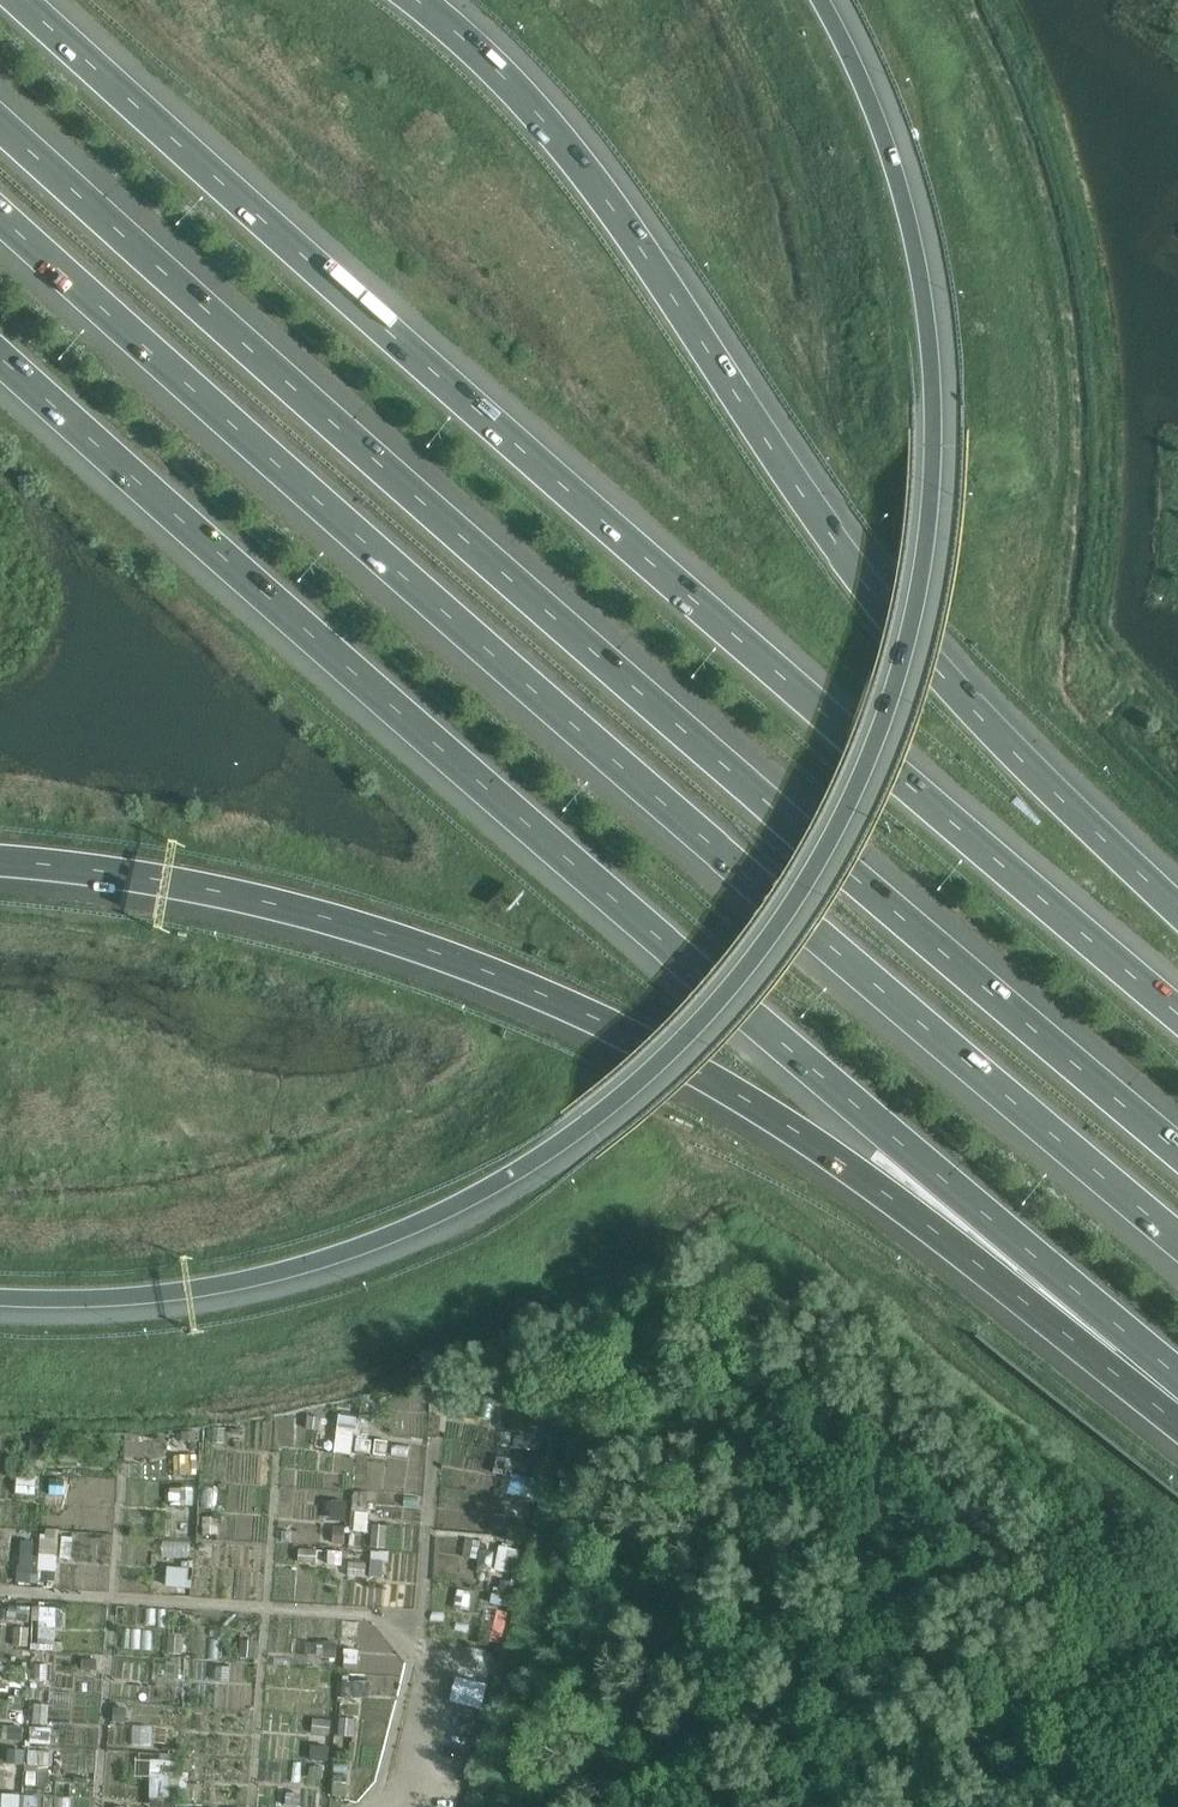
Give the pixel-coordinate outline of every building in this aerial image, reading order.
[(520,1518),(522,1508),(509,1506),(507,1516),(520,1518)] [(40,1552),(38,1567),(54,1570),(56,1554),(40,1552)] [(188,1587),(189,1566),(167,1565),(166,1586),(188,1587)] [(32,1567),(21,1566),(20,1580),(31,1581),(32,1567)] [(292,1625),(293,1652),(306,1652),(305,1625),(292,1625)] [(480,1708),(487,1683),(455,1674),(448,1700),(480,1708)] [(2,1806),(17,1806),(19,1794),(3,1793),(1,1806),(2,1806)] [(36,1794),(21,1794),(21,1806),(36,1806),(36,1794)]
